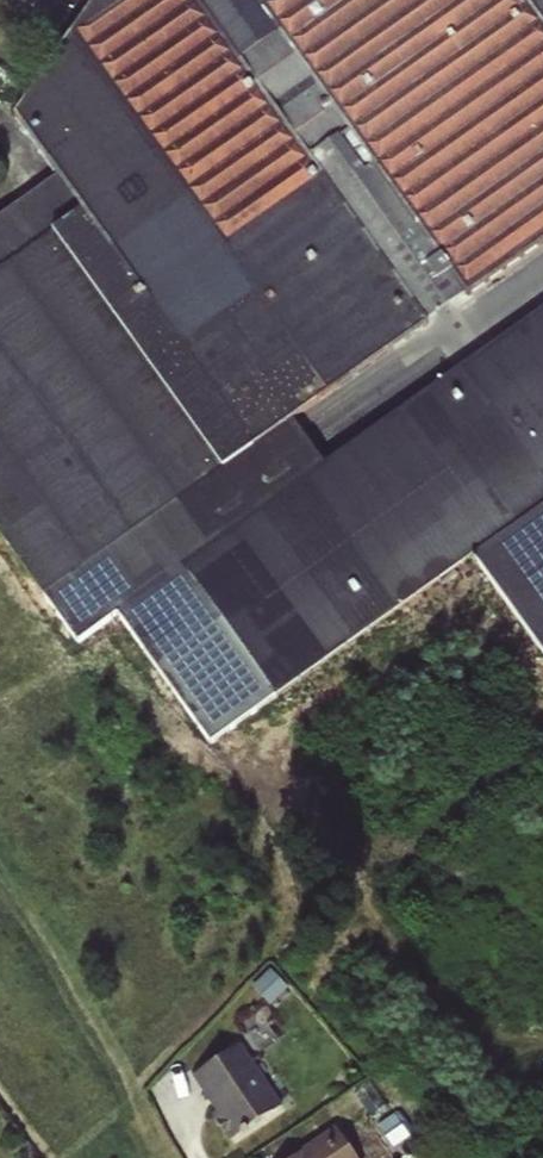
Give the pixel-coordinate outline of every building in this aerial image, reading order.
[(322,468),(291,421),(542,243),(542,25),(525,0),(93,0),(15,114),(58,172),(0,215),(0,533),(76,643),(118,614),(209,744),(466,555),(542,660),(542,307),(322,468)] [(542,25),(542,0),(525,0),(542,25)] [(281,1106),(239,1043),(192,1076),(214,1111),(211,1113),(229,1140),(281,1106)] [(334,1126),(291,1157),(356,1157),(334,1126)]
